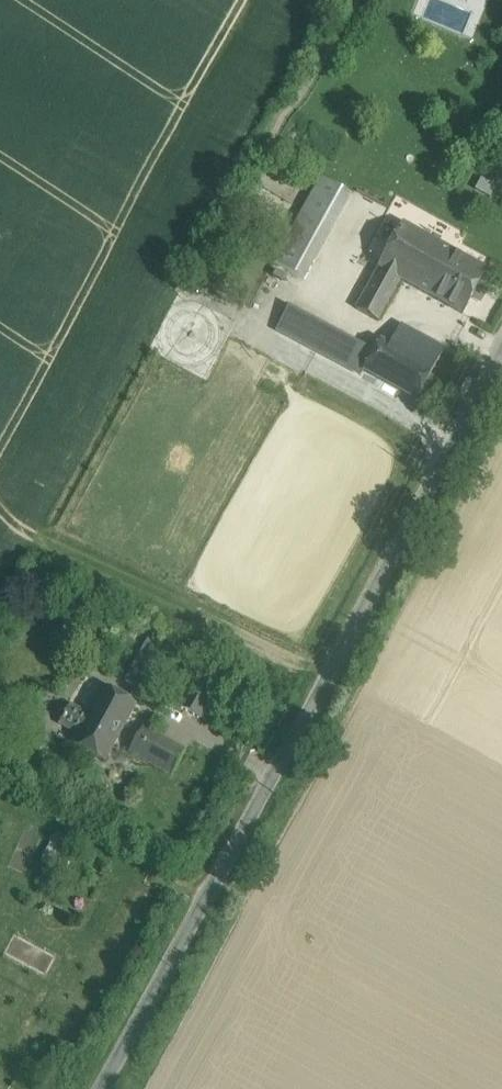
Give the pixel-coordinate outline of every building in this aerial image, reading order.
[(320,178),(273,263),(304,280),(351,195),(320,178)] [(441,245),(402,224),(377,268),(378,268),(400,281),(416,289),(441,245)] [(486,270),(441,245),(416,289),(462,315),(486,270)] [(400,281),(378,268),(356,309),(378,321),(400,281)] [(323,327),(288,308),(276,330),(311,349),(323,327)] [(400,326),(390,345),(379,340),(372,353),(362,371),(416,400),(443,349),(400,326)] [(356,344),(323,327),(311,349),(344,366),(356,344)] [(372,353),(356,344),(344,366),(360,375),(362,371),(372,353)] [(152,634),(126,681),(135,686),(161,639),(152,634)] [(198,680),(182,708),(199,718),(215,689),(198,680)] [(136,705),(103,687),(87,717),(69,707),(59,724),(78,734),(72,744),(105,762),(136,705)] [(183,753),(141,730),(128,753),(171,776),(183,753)] [(53,838),(43,859),(81,877),(90,856),(53,838)]
